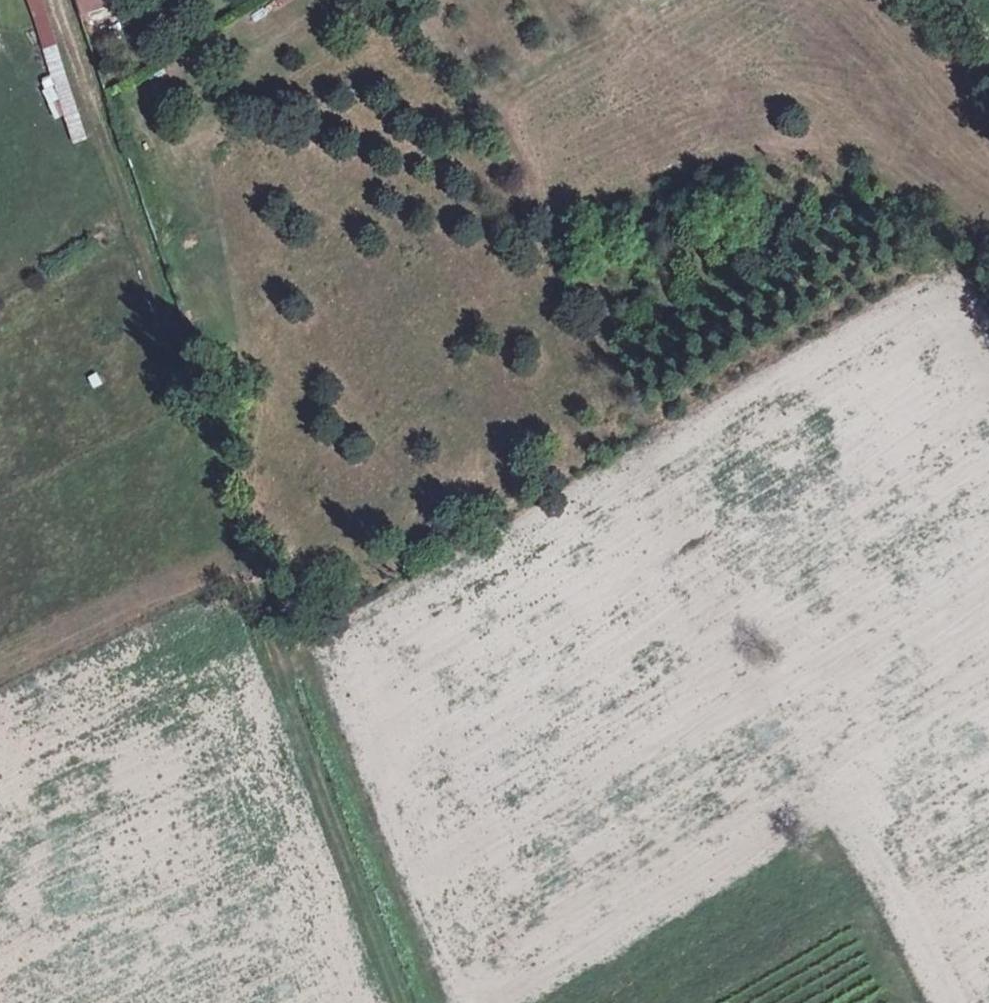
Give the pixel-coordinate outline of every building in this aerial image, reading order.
[(55,43),(40,0),(24,0),(40,48),(55,43)] [(76,14),(105,9),(103,0),(74,0),(76,14)]
